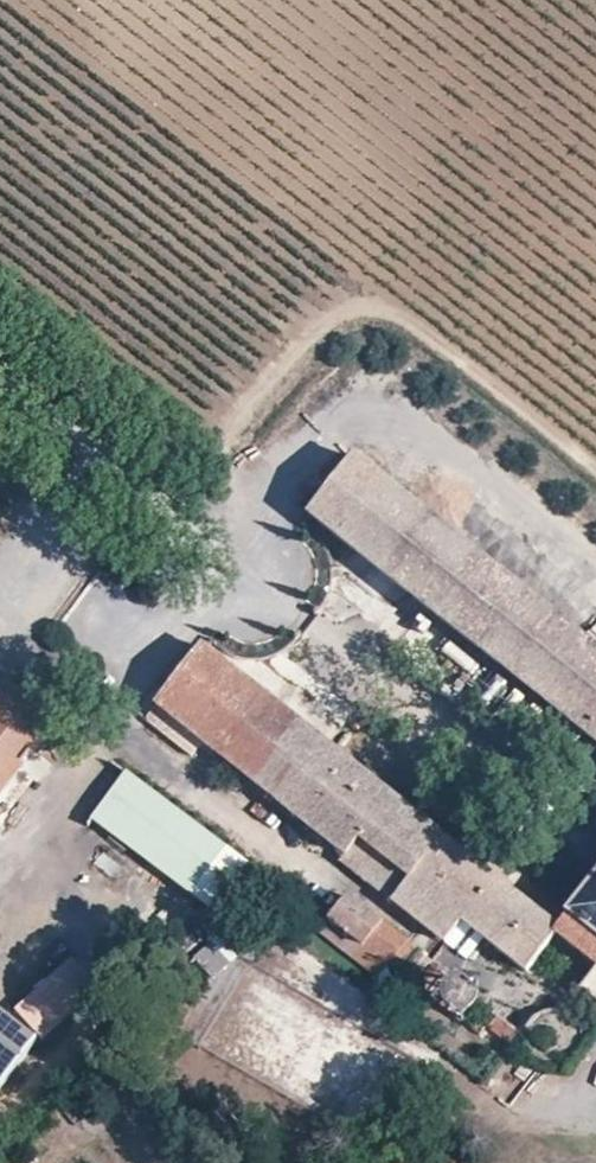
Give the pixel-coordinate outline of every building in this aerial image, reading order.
[(308,515),(485,656),(595,744),(595,650),(547,611),(354,459),(308,515)] [(232,671),(202,648),(157,707),(186,730),(232,671)] [(279,803),(324,743),(232,671),(186,730),(204,744),(279,803)] [(45,696),(23,679),(16,690),(11,687),(0,700),(0,800),(60,724),(37,707),(45,696)] [(186,730),(157,707),(146,720),(193,758),(204,744),(186,730)] [(560,929),(487,872),(376,784),(324,743),(279,803),(347,858),(342,863),(472,965),(488,945),(526,975),(494,1015),(499,1018),(491,1029),(515,1047),(523,1038),(518,1033),(552,990),(543,982),(571,947),(595,967),(595,883),(560,929)] [(126,774),(91,819),(216,914),(251,869),(126,774)] [(349,896),(331,919),(390,964),(397,971),(416,948),(349,896)] [(390,964),(331,919),(320,933),(377,979),(390,964)] [(432,962),(414,984),(429,997),(448,974),(432,962)] [(571,1005),(590,981),(575,969),(557,993),(571,1005)] [(590,981),(571,1005),(566,1012),(555,1010),(546,1011),(535,1017),(528,1026),(524,1038),(526,1047),(531,1059),(538,1066),(549,1070),(559,1071),(572,1067),(595,1037),(595,972),(590,981)] [(443,1008),(462,1023),(482,1001),(462,985),(443,1008)] [(0,1015),(0,1089),(36,1043),(0,1015)]
